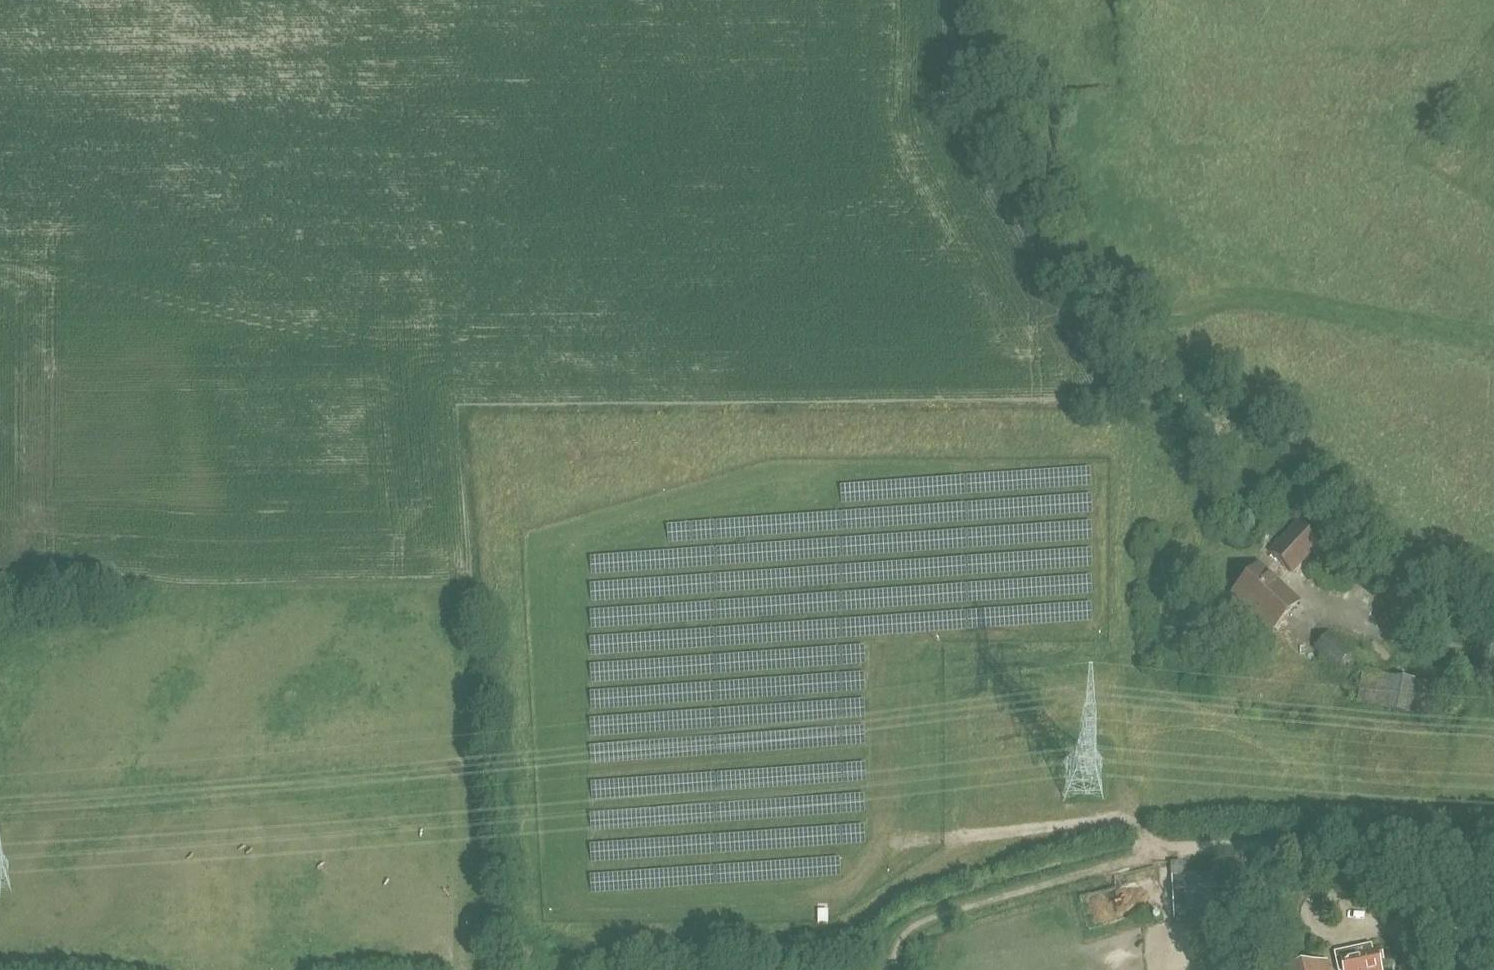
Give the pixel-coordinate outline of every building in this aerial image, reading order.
[(1293,575),(1321,543),(1297,523),(1269,552),(1293,575)] [(1302,602),(1259,563),(1230,594),(1272,636),(1302,602)] [(1336,671),(1338,669),(1353,653),(1331,632),(1313,650),(1336,671)] [(1363,671),(1362,674),(1356,705),(1449,721),(1454,687),(1363,671)] [(1225,901),(1243,900),(1264,899),(1264,894),(1274,893),(1273,878),(1262,878),(1262,871),(1182,873),(1171,874),(1173,919),(1186,918),(1225,915),(1225,901)] [(828,923),(828,911),(828,910),(818,910),(818,923),(828,923)] [(1380,961),(1378,951),(1373,952),(1372,949),(1372,945),(1357,948),(1359,955),(1341,959),(1343,969),(1382,969),(1380,961)] [(1326,961),(1288,969),(1329,969),(1326,961)]
